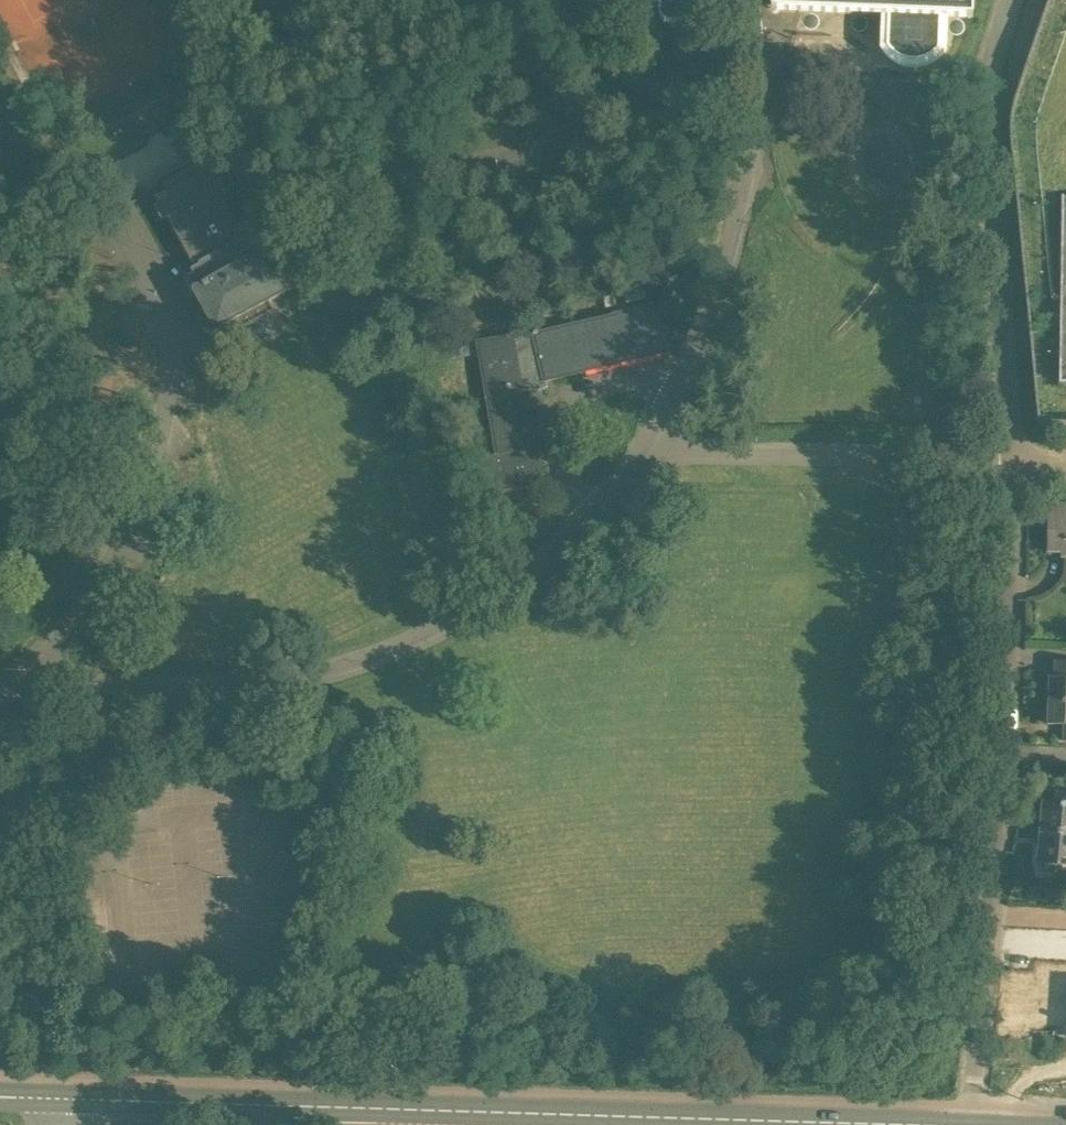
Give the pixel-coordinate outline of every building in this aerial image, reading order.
[(630,5),(660,6),(659,16),(660,18),(661,19),(663,21),(664,22),(666,23),(668,24),(670,25),(672,25),(674,24),(676,24),(678,23),(679,22),(681,20),(682,19),(683,17),(683,7),(683,0),(630,0),(630,5)] [(772,10),(889,14),(888,46),(891,51),(895,54),(899,57),(906,60),(909,60),(913,61),(917,61),(921,60),(925,59),(929,58),(932,56),(937,52),(940,48),(942,17),(973,18),(974,0),(773,0),(772,10)] [(192,168),(163,184),(167,192),(157,197),(160,203),(155,206),(162,219),(167,217),(195,268),(193,270),(201,285),(195,288),(194,288),(194,292),(204,310),(199,312),(208,328),(212,326),(214,329),(214,330),(217,331),(218,330),(231,323),(237,333),(275,312),(270,302),(285,294),(286,295),(286,291),(265,253),(266,252),(262,251),(262,252),(256,255),(247,240),(245,241),(217,190),(222,187),(215,173),(209,176),(206,171),(196,176),(192,168)] [(626,303),(645,299),(643,290),(624,294),(626,303)] [(603,297),(607,315),(626,310),(624,303),(616,305),(614,295),(603,297)] [(545,381),(651,356),(667,353),(656,305),(614,314),(614,315),(538,333),(537,329),(533,330),(534,334),(514,339),(513,336),(478,342),(478,344),(451,349),(452,358),(480,354),(497,454),(477,457),(483,495),(544,485),(540,462),(535,463),(523,392),(547,387),(545,381)] [(1048,546),(1065,546),(1065,504),(1049,504),(1048,546)] [(1049,700),(1065,701),(1065,663),(1053,662),(1053,678),(1050,678),(1050,683),(1047,684),(1047,695),(1049,696),(1049,700)] [(1049,700),(1049,705),(1046,706),(1046,717),(1049,718),(1049,723),(1064,724),(1064,740),(1065,740),(1065,701),(1049,700)] [(1059,792),(1057,804),(1043,803),(1041,832),(1065,834),(1065,793),(1059,792)] [(1041,832),(1038,863),(1039,863),(1040,872),(1052,873),(1055,864),(1065,865),(1065,834),(1041,832)]
